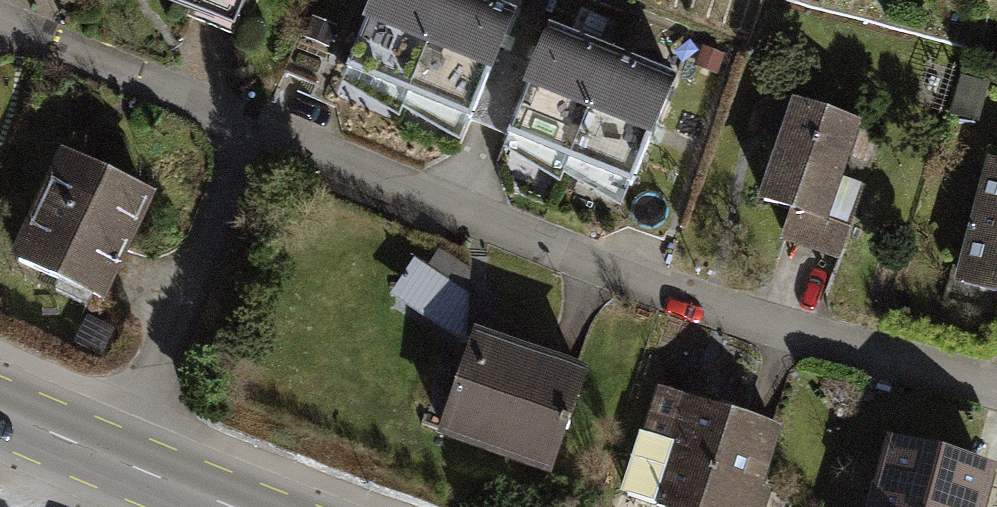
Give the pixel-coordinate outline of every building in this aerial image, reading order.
[(231,29),(243,0),(160,0),(231,29)] [(408,94),(446,0),(375,0),(346,69),(408,94)] [(475,0),(446,0),(408,94),(470,119),(512,15),(475,0)] [(569,160),(611,56),(550,31),(507,135),(569,160)] [(673,80),(611,56),(569,160),(631,184),(673,80)] [(794,103),(761,205),(788,214),(777,249),(841,270),(869,183),(846,176),(863,125),(794,103)] [(58,151),(8,263),(103,305),(153,194),(58,151)] [(956,283),(996,294),(996,160),(990,158),(956,283)] [(414,260),(391,297),(470,349),(476,334),(517,347),(523,334),(489,311),(500,295),(438,252),(427,267),(414,260)] [(517,347),(476,334),(470,349),(440,438),(555,478),(591,373),(517,347)] [(633,495),(677,506),(748,506),(772,419),(662,389),(633,495)] [(869,506),(990,506),(996,481),(996,466),(887,438),(869,506)]
